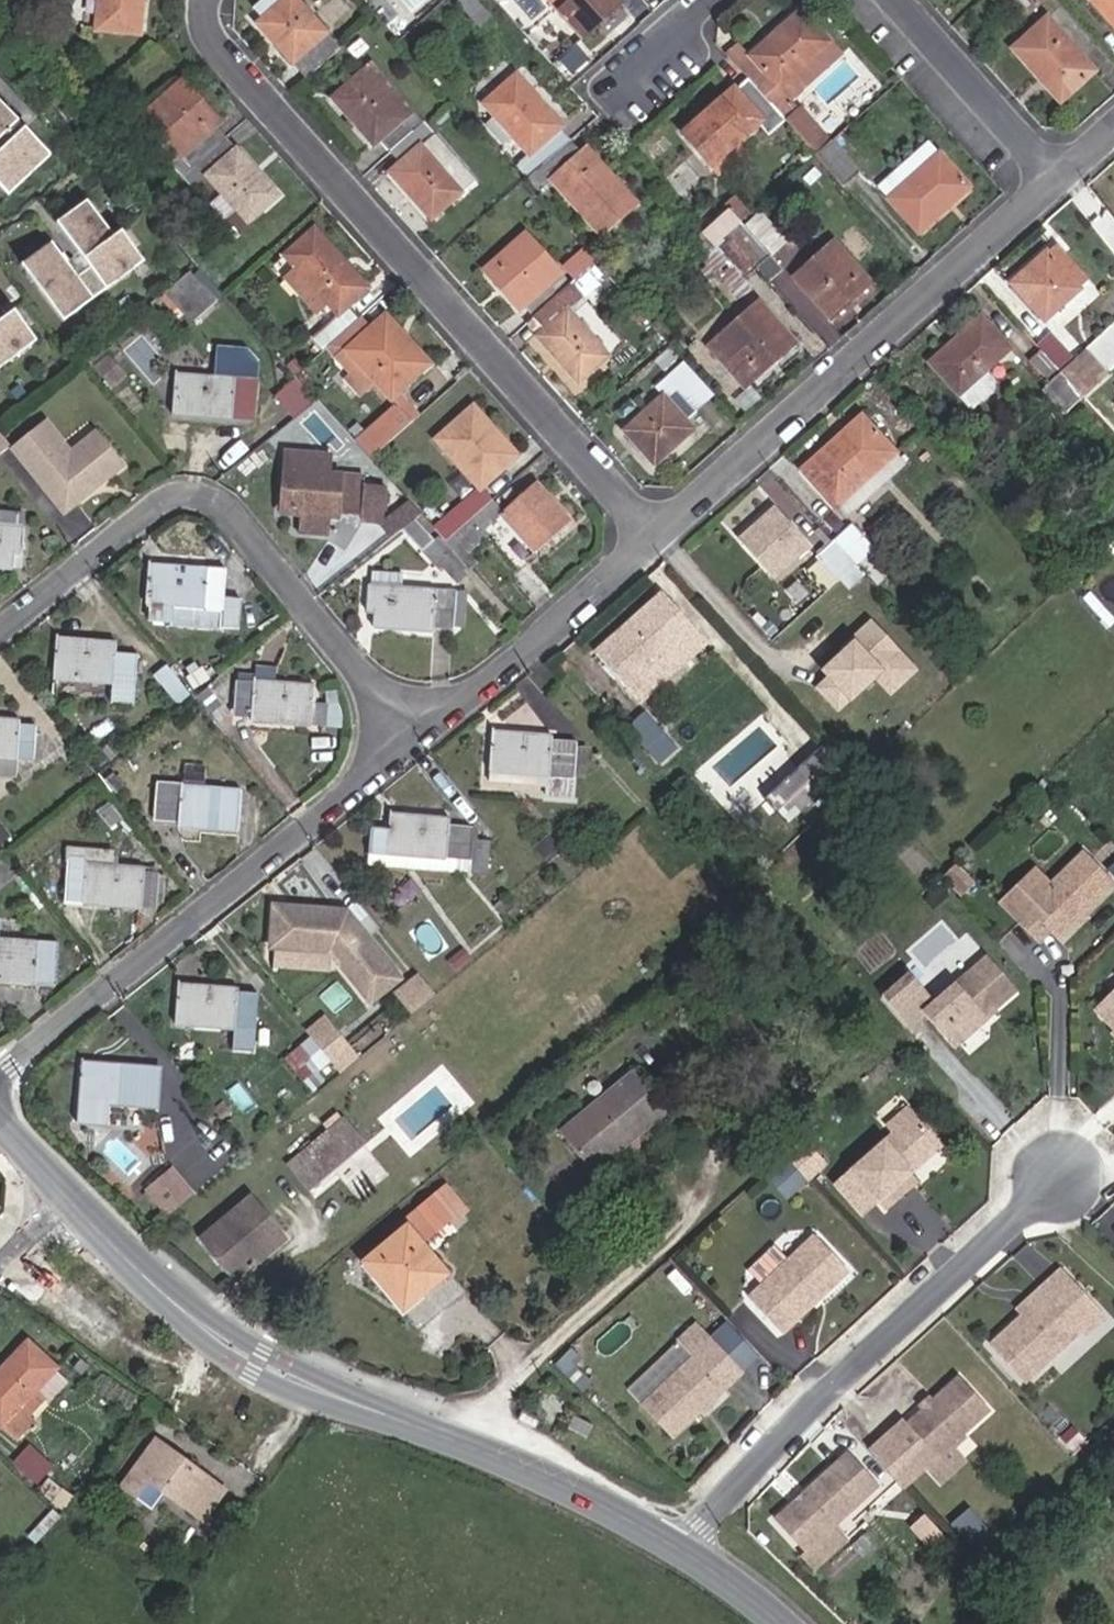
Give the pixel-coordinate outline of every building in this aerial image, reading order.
[(138,34),(142,0),(100,0),(97,30),(138,34)] [(340,48),(297,0),(284,0),(282,2),(280,0),(260,0),(251,7),(262,19),(256,24),(306,79),(340,48)] [(617,0),(547,0),(582,39),(621,4),(617,0)] [(1027,14),(1044,0),(1015,0),(1027,14)] [(1113,28),(1113,0),(1090,0),(1113,28)] [(788,85),(831,48),(800,12),(771,37),(777,43),(771,49),(765,43),(749,57),(754,63),(741,74),(784,124),(813,157),(828,143),(796,108),(794,109),(784,98),(794,91),(788,85)] [(1058,102),(1092,72),(1044,20),(1012,49),(1058,102)] [(754,63),(749,57),(741,46),(726,58),(741,74),(754,63)] [(24,53),(18,47),(13,51),(18,58),(24,53)] [(390,153),(424,122),(412,110),(403,118),(364,73),(334,100),(374,145),(379,140),(390,153)] [(49,84),(43,77),(37,82),(43,89),(49,84)] [(556,129),(559,127),(514,78),(483,105),(528,155),(514,167),(526,179),(568,142),(556,129)] [(182,177),(224,139),(214,127),(219,122),(182,81),(143,117),(181,158),(172,166),(182,177)] [(733,144),(756,124),(768,138),(784,124),(748,82),(736,93),(734,90),(683,134),(720,177),(744,156),(733,144)] [(0,96),(0,104),(20,125),(14,130),(16,132),(4,144),(2,142),(0,144),(0,155),(20,136),(30,127),(0,96)] [(73,115),(68,108),(62,113),(68,119),(73,115)] [(2,142),(4,144),(16,132),(14,130),(0,116),(0,144),(2,142)] [(431,218),(475,180),(424,122),(390,153),(400,165),(391,173),(431,218)] [(45,163),(20,136),(0,155),(0,198),(4,202),(45,163)] [(248,221),(276,196),(224,139),(182,177),(193,189),(207,176),(248,221)] [(600,235),(633,206),(585,151),(581,155),(568,142),(526,179),(538,193),(551,181),(600,235)] [(842,189),(859,175),(830,142),(828,143),(813,157),(842,189)] [(876,188),(916,233),(967,189),(926,144),(876,188)] [(739,223),(750,214),(734,196),(722,206),(726,211),(737,225),(739,223)] [(22,278),(58,327),(138,268),(116,238),(109,243),(83,207),(53,230),(80,267),(86,274),(73,284),(68,277),(72,274),(60,259),(56,262),(52,255),(22,278)] [(737,225),(726,211),(709,227),(702,219),(695,225),(702,232),(701,234),(713,247),(726,235),(737,225)] [(761,275),(774,262),(739,223),(737,225),(726,235),(761,275)] [(347,307),(367,288),(314,230),(286,255),(297,270),(288,279),(316,312),(328,303),(340,316),(312,341),(323,352),(358,320),(347,307)] [(748,286),(761,275),(726,235),(713,247),(748,286)] [(532,318),(569,286),(524,236),(485,270),(520,309),(522,307),(532,318)] [(1056,246),(1010,285),(1043,321),(1086,280),(1084,278),(1092,270),(1066,240),(1058,248),(1056,246)] [(793,278),(829,319),(869,282),(832,243),(793,278)] [(561,267),(574,281),(595,263),(581,248),(561,267)] [(17,272),(22,278),(52,255),(47,249),(17,272)] [(607,356),(567,312),(607,277),(595,263),(574,281),(569,286),(532,318),(544,332),(538,337),(578,382),(607,356)] [(68,277),(73,284),(86,274),(80,267),(72,274),(68,277)] [(185,332),(217,304),(191,274),(158,301),(185,332)] [(744,387),(792,345),(757,304),(708,347),(744,387)] [(394,352),(407,340),(385,316),(371,328),(394,352)] [(31,348),(9,317),(2,322),(0,319),(0,371),(31,348)] [(930,363),(958,395),(1008,351),(979,318),(930,363)] [(398,392),(428,364),(407,340),(394,352),(371,328),(369,331),(358,320),(323,352),(332,364),(338,359),(367,392),(377,383),(400,408),(359,446),(370,459),(419,415),(398,392)] [(1059,373),(1073,360),(1050,334),(1036,347),(1039,350),(1059,373)] [(1047,384),(1059,373),(1039,350),(1027,361),(1047,384)] [(1083,399),(1104,379),(1080,353),(1073,360),(1059,373),(1083,399)] [(100,369),(116,388),(127,380),(110,360),(100,369)] [(1066,414),(1083,399),(1059,373),(1047,384),(1042,388),(1066,414)] [(171,414),(254,421),(257,381),(174,374),(171,414)] [(289,416),(314,404),(302,377),(276,390),(289,416)] [(623,433),(653,465),(692,430),(685,423),(695,413),(679,396),(669,405),(662,398),(623,433)] [(845,519),(904,468),(860,418),(802,471),(845,519)] [(493,500),(483,488),(518,456),(487,421),(448,454),(480,489),(435,530),(445,541),(493,500)] [(48,423),(15,449),(66,513),(90,495),(87,490),(92,486),(100,487),(124,467),(98,434),(72,454),(48,423)] [(12,444),(0,430),(0,454),(12,444)] [(309,471),(311,450),(283,449),(279,512),(299,513),(297,534),(329,536),(330,516),(339,516),(339,513),(361,515),(361,517),(379,527),(381,488),(364,488),(365,474),(328,472),(309,471)] [(329,452),(311,450),(309,471),(328,472),(329,452)] [(495,520),(529,560),(570,524),(534,483),(503,511),(493,500),(445,541),(468,568),(475,560),(464,548),(495,520)] [(408,500),(379,526),(390,541),(402,531),(416,520),(422,515),(408,500)] [(23,557),(27,513),(0,510),(0,567),(13,568),(14,557),(23,557)] [(772,578),(807,546),(774,510),(739,542),(772,578)] [(457,584),(466,577),(416,520),(402,531),(437,570),(441,567),(457,584)] [(856,566),(873,549),(850,525),(833,541),(856,566)] [(837,583),(839,581),(856,566),(833,541),(814,559),(837,583)] [(865,576),(882,558),(873,549),(856,566),(865,576)] [(241,600),(224,599),(226,571),(150,566),(146,605),(152,605),(151,619),(172,621),(173,605),(224,609),(223,629),(239,631),(241,600)] [(839,581),(848,591),(865,576),(856,566),(839,581)] [(434,626),(451,627),(453,592),(403,589),(403,573),(371,571),(370,583),(369,583),(367,611),(374,611),(374,628),(434,631),(434,626)] [(451,627),(460,628),(461,592),(453,592),(451,627)] [(675,673),(663,661),(696,631),(661,594),(595,655),(643,706),(677,675),(675,673)] [(919,671),(871,620),(852,638),(856,641),(823,673),(829,679),(819,689),(840,711),(850,702),(853,705),(876,683),(891,698),(919,671)] [(663,661),(675,673),(707,643),(696,631),(663,661)] [(111,700),(135,702),(139,656),(116,653),(118,642),(56,638),(53,678),(112,683),(111,700)] [(251,721),(312,725),(315,687),(238,681),(236,714),(250,715),(251,721)] [(213,713),(224,704),(209,687),(198,696),(213,713)] [(34,761),(37,726),(20,725),(20,720),(0,718),(0,777),(16,778),(18,760),(34,761)] [(651,754),(667,739),(648,718),(631,733),(651,754)] [(544,798),(571,800),(576,744),(551,743),(551,737),(491,733),(488,773),(545,777),(544,798)] [(651,754),(664,767),(680,752),(667,739),(651,754)] [(766,802),(786,823),(849,765),(830,744),(784,785),(769,798),(766,802)] [(761,789),(769,798),(784,785),(776,776),(761,789)] [(178,826),(239,830),(242,791),(156,784),(153,819),(179,820),(178,826)] [(367,865),(469,874),(472,829),(448,827),(448,821),(388,815),(386,831),(370,831),(367,865)] [(1017,920),(1040,943),(1048,936),(1055,942),(1113,885),(1113,882),(1085,852),(1050,887),(1017,920)] [(18,874),(0,853),(0,888),(18,874)] [(142,905),(154,906),(157,875),(145,874),(146,866),(70,860),(66,895),(83,897),(82,903),(142,908),(142,905)] [(469,874),(367,865),(366,878),(468,888),(469,874)] [(953,884),(958,879),(952,873),(947,878),(953,884)] [(1017,920),(1050,887),(1037,873),(1004,906),(1017,920)] [(935,907),(946,897),(937,888),(926,898),(935,907)] [(104,924),(133,926),(134,909),(105,908),(104,924)] [(273,909),(269,945),(329,952),(329,950),(372,1003),(401,978),(353,920),(332,917),(333,914),(291,909),(290,912),(273,909)] [(55,985),(59,946),(0,940),(1,922),(0,922),(0,980),(55,985)] [(326,971),(329,952),(269,945),(267,964),(326,971)] [(999,1005),(1000,1005),(1019,988),(988,955),(937,1001),(911,973),(883,1000),(917,1035),(932,1021),(958,1048),(991,1017),(989,1015),(999,1005)] [(413,1013),(435,995),(421,978),(399,996),(413,1013)] [(193,994),(176,990),(173,1024),(233,1028),(231,1051),(253,1052),(257,996),(236,995),(236,991),(193,988),(193,994)] [(325,1031),(316,1019),(307,1026),(317,1038),(325,1031)] [(332,1060),(347,1047),(335,1032),(332,1028),(316,1041),(330,1058),(332,1060)] [(316,1041),(313,1037),(300,1047),(328,1080),(340,1070),(332,1060),(330,1058),(316,1041)] [(328,1080),(300,1047),(285,1059),(312,1093),(328,1080)] [(100,1071),(83,1066),(76,1122),(105,1126),(107,1105),(158,1110),(161,1073),(160,1068),(100,1064),(100,1071)] [(559,1132),(592,1172),(666,1112),(633,1072),(559,1132)] [(889,1121),(895,1127),(915,1110),(910,1103),(889,1121)] [(895,1181),(907,1170),(942,1142),(915,1110),(895,1127),(850,1166),(876,1196),(885,1206),(903,1190),(895,1181)] [(287,1166),(308,1190),(364,1143),(343,1119),(287,1166)] [(785,1153),(787,1155),(805,1138),(800,1133),(782,1149),(785,1153)] [(806,1175),(824,1160),(805,1138),(787,1155),(806,1175)] [(785,1153),(764,1172),(785,1195),(806,1175),(787,1155),(785,1153)] [(876,1196),(850,1166),(833,1181),(859,1210),(876,1196)] [(165,1218),(193,1196),(171,1170),(143,1193),(165,1218)] [(895,1181),(903,1190),(915,1179),(907,1170),(895,1181)] [(465,1212),(447,1189),(399,1227),(402,1231),(364,1262),(402,1308),(444,1274),(420,1244),(449,1221),(450,1224),(465,1212)] [(201,1238),(235,1280),(284,1239),(250,1198),(201,1238)] [(751,1294),(782,1327),(849,1264),(818,1231),(751,1294)] [(1080,1320),(1097,1303),(1064,1268),(1044,1285),(1052,1293),(1029,1315),(998,1343),(1032,1378),(1086,1326),(1080,1320)] [(1021,1307),(1029,1315),(1052,1293),(1044,1285),(1021,1307)] [(1086,1326),(1090,1330),(1107,1314),(1097,1303),(1080,1320),(1086,1326)] [(643,1403),(671,1432),(740,1366),(696,1320),(678,1337),(694,1354),(643,1403)] [(627,1386),(643,1403),(694,1354),(678,1337),(627,1386)] [(587,1369),(555,1340),(548,1348),(578,1377),(587,1369)] [(29,1414),(44,1398),(36,1392),(56,1370),(28,1344),(0,1374),(0,1425),(15,1439),(34,1419),(29,1414)] [(894,1432),(929,1469),(993,1408),(963,1376),(936,1401),(928,1409),(912,1425),(907,1420),(894,1432)] [(924,1405),(928,1409),(936,1401),(932,1397),(924,1405)] [(590,1420),(571,1410),(564,1422),(584,1433),(590,1420)] [(201,1520),(223,1491),(155,1442),(121,1489),(150,1509),(162,1491),(201,1520)] [(810,1553),(840,1525),(882,1484),(850,1453),(779,1521),(810,1553)] [(920,1509),(913,1516),(928,1531),(934,1524),(920,1509)] [(806,1557),(821,1572),(854,1539),(840,1525),(810,1553),(806,1557)]
